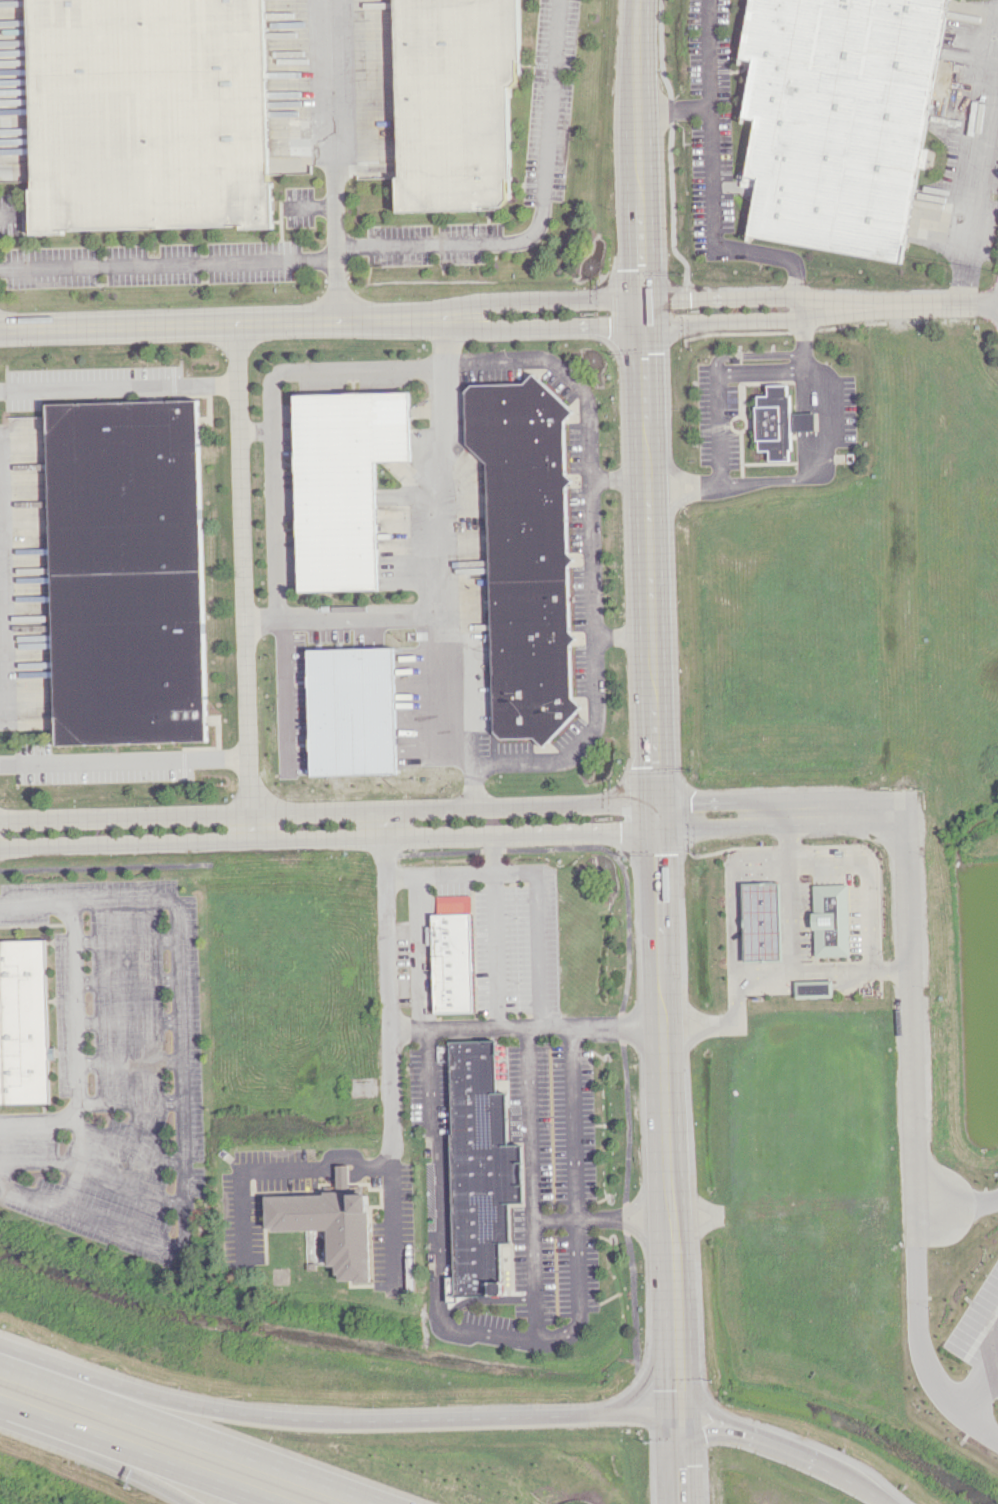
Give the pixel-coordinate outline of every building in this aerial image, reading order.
[(32,231),(269,227),(265,0),(27,0),(32,231)] [(399,212),(512,209),(509,85),(521,85),(519,0),(394,0),(399,212)] [(741,58),(752,60),(743,117),(753,119),(743,185),(755,187),(747,237),(905,261),(945,0),(750,0),(741,58)] [(487,463),(493,732),(501,738),(534,738),(544,747),(581,706),(572,697),(570,644),(576,637),(570,631),(568,565),(574,558),(568,553),(566,487),(572,480),(566,474),(564,421),(574,410),(532,374),(524,383),(471,384),(465,391),(466,445),(487,463)] [(790,431),(814,430),(814,413),(789,413),(789,384),(767,384),(767,396),(756,396),(757,451),(769,450),(769,461),(791,460),(790,431)] [(295,394),(299,592),(378,590),(375,461),(411,460),(409,392),(295,394)] [(207,742),(199,400),(48,403),(56,745),(207,742)] [(738,884),(740,960),(774,959),(772,883),(738,884)] [(809,884),(811,956),(847,955),(845,883),(809,884)] [(435,915),(437,1012),(477,1011),(475,914),(435,915)] [(53,1102),(48,939),(0,941),(0,1104),(53,1102)] [(792,981),(792,995),(829,995),(829,980),(792,981)] [(448,1302),(448,1279),(455,1279),(451,1046),(498,1045),(499,1094),(508,1094),(509,1148),(523,1147),(524,1203),(511,1203),(512,1242),(504,1242),(504,1281),(509,1281),(509,1297),(460,1297),(460,1302),(448,1302)] [(268,1198),(269,1227),(279,1226),(279,1231),(331,1230),(332,1266),(338,1266),(338,1274),(344,1274),(344,1280),(359,1280),(359,1284),(373,1284),(372,1214),(378,1214),(377,1196),(268,1198)] [(501,1243),(502,1262),(510,1262),(509,1242),(501,1243)]
